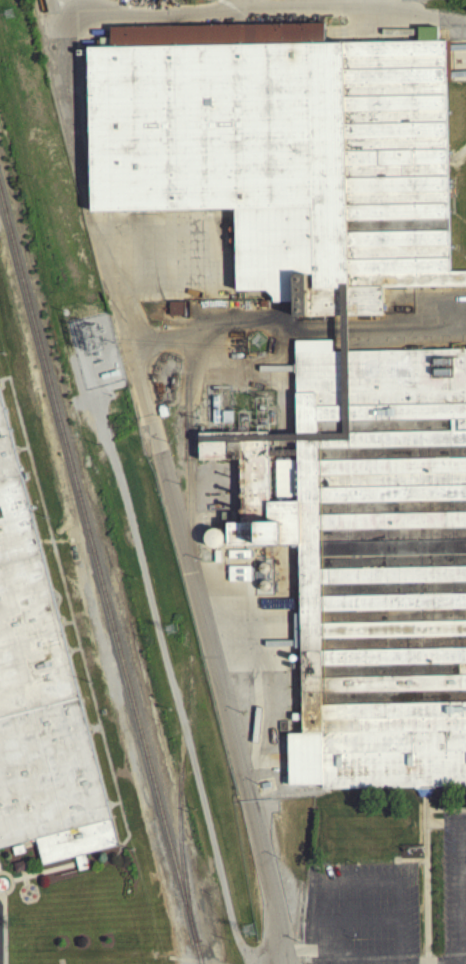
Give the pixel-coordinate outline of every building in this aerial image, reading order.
[(446,275),(465,275),(465,291),(380,292),(381,319),(294,320),(293,304),(282,304),(269,304),(269,303),(269,294),(235,294),(234,214),(88,216),(86,52),(98,52),(97,42),(108,42),(108,31),(323,28),(323,48),(443,46),(443,88),(444,165),(444,168),(445,175),(446,275)] [(162,320),(182,320),(181,306),(161,306),(162,320)] [(328,355),(465,353),(465,791),(328,793),(321,793),(321,790),(286,790),(286,739),(299,739),(297,548),(226,549),(226,527),(234,527),(233,468),(195,468),(195,441),(207,441),(265,440),(266,506),(295,505),(292,344),(328,344),(328,355)] [(10,852),(0,854),(0,399),(119,850),(83,859),(86,869),(86,870),(86,871),(86,873),(77,876),(76,870),(75,868),(75,866),(73,862),(41,871),(39,864),(34,845),(21,849),(10,852)] [(213,567),(238,566),(238,555),(226,555),(225,535),(204,536),(204,552),(213,552),(213,567)] [(253,597),(269,597),(270,564),(256,564),(256,575),(254,575),(253,597)] [(250,570),(227,571),(227,586),(251,586),(250,570)] [(13,860),(23,857),(22,853),(21,849),(10,852),(13,860)] [(14,877),(18,877),(21,876),(24,875),(28,874),(26,865),(12,868),(14,877)]
